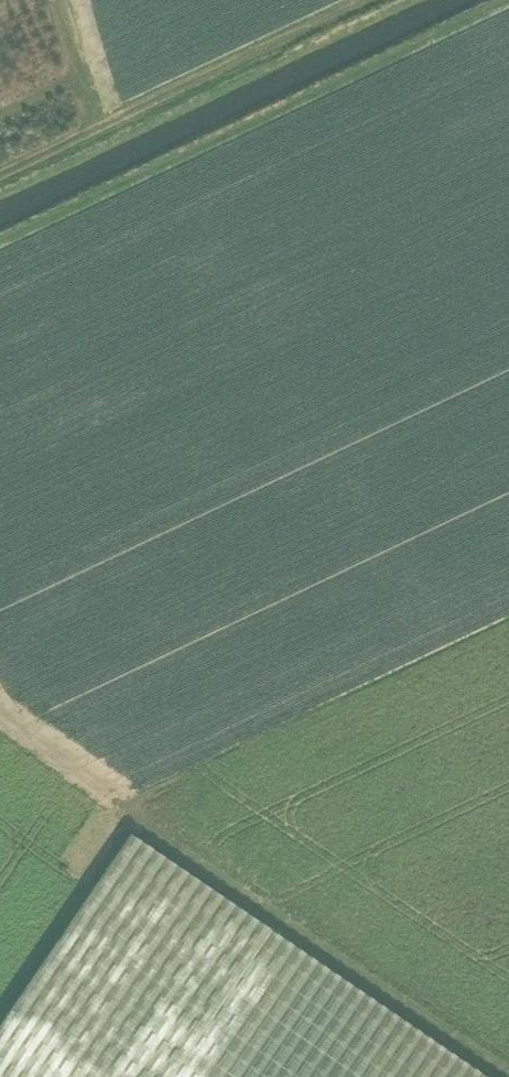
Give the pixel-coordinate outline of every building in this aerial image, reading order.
[(388,1012),(131,836),(0,1028),(0,1076),(483,1076),(388,1012)]
